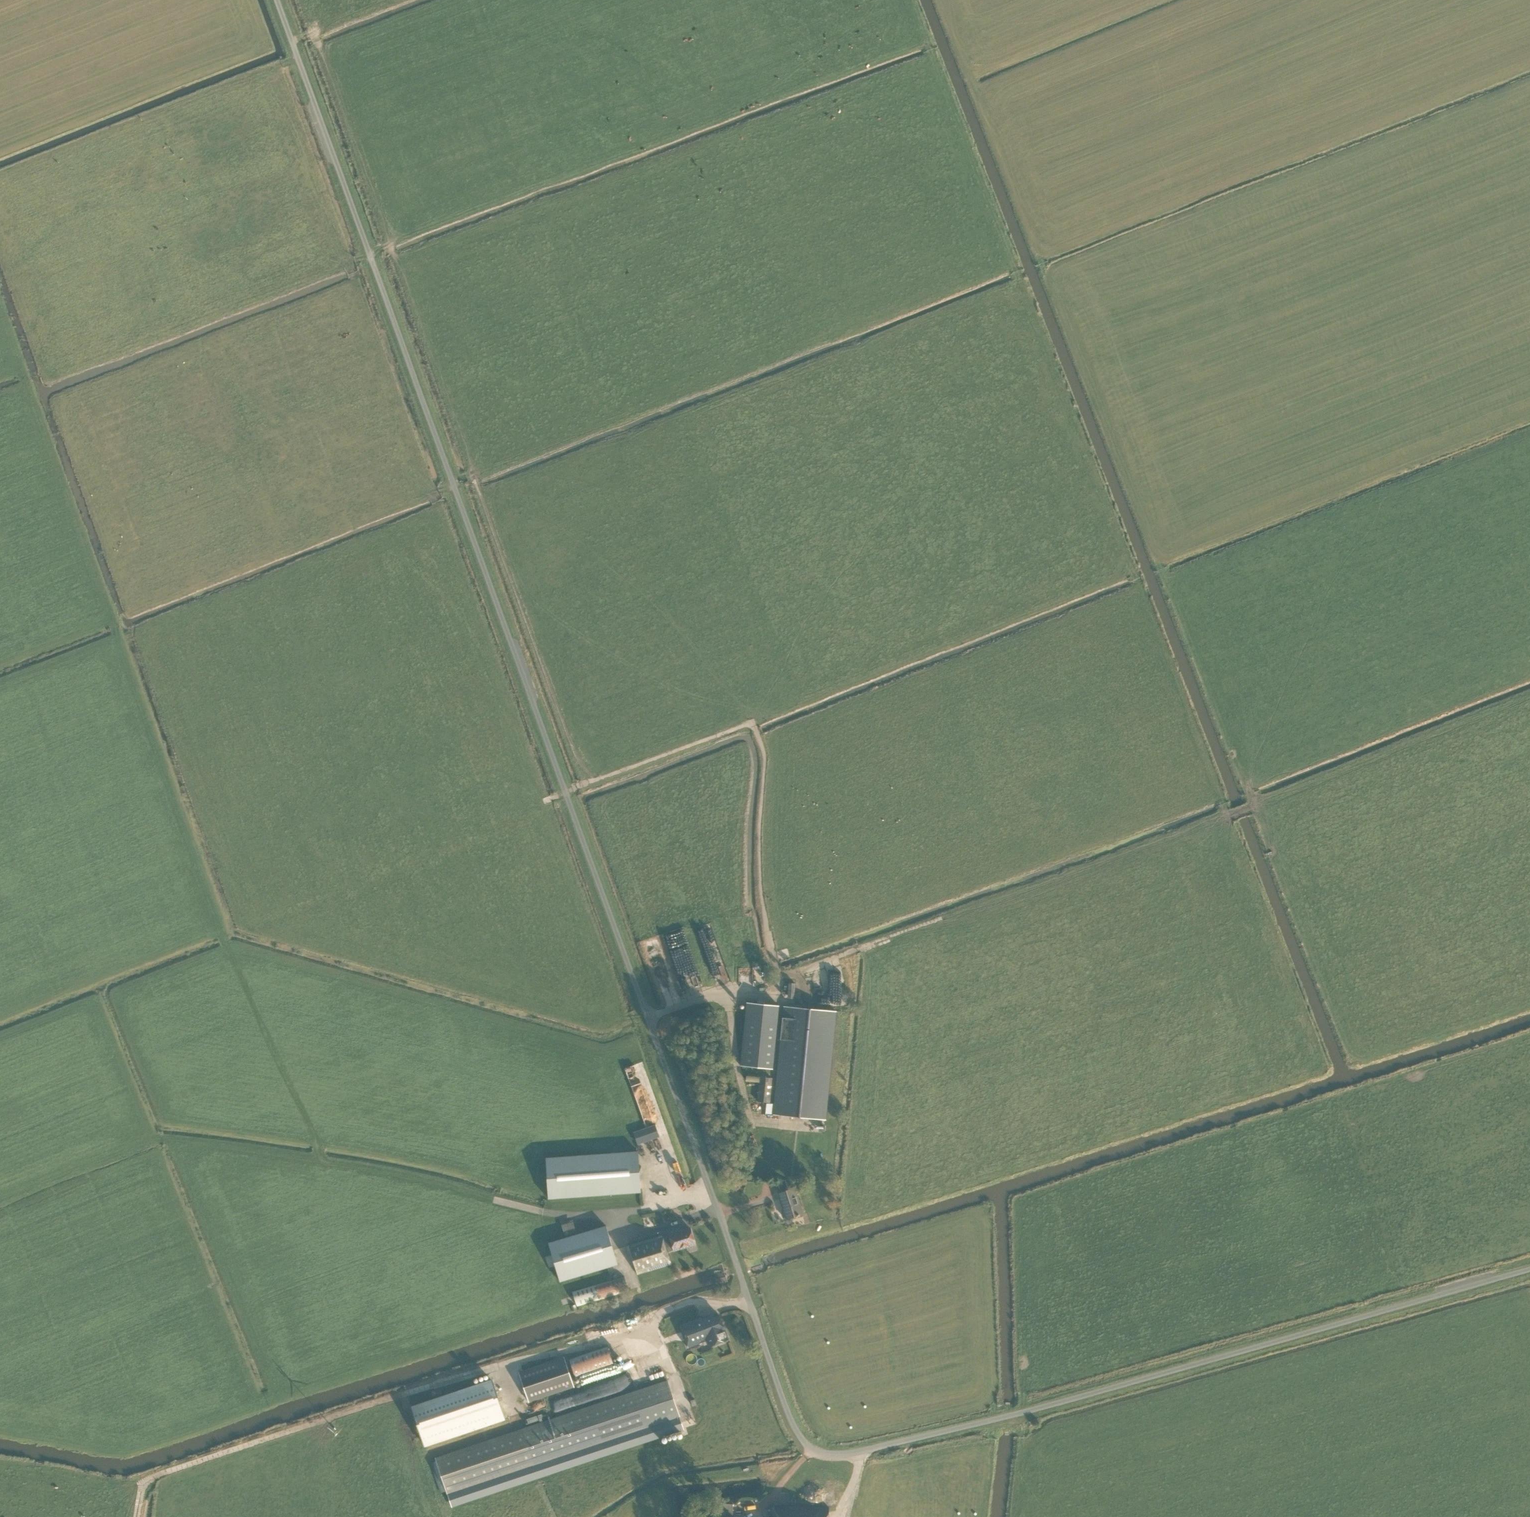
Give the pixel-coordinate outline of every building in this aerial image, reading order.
[(665,932),(667,941),(682,938),(681,933),(685,932),(684,928),(665,932)] [(796,984),(789,983),(787,998),(795,999),(796,984)] [(773,1070),(776,1036),(779,1006),(746,1002),(740,1066),(773,1070)] [(783,1006),(773,1114),(827,1119),(837,1011),(783,1006)] [(759,1077),(758,1097),(757,1101),(770,1102),(772,1078),(759,1077)] [(655,1125),(634,1132),(638,1144),(649,1140),(647,1135),(657,1131),(655,1125)] [(546,1157),(549,1199),(641,1192),(638,1151),(546,1157)] [(777,1183),(779,1189),(788,1186),(786,1180),(777,1183)] [(803,1214),(795,1187),(778,1193),(786,1220),(803,1214)] [(573,1221),(562,1225),(566,1237),(573,1235),(577,1234),(576,1229),(573,1221)] [(618,1264),(606,1226),(549,1243),(560,1281),(618,1264)] [(629,1246),(638,1274),(672,1264),(666,1244),(671,1242),(674,1250),(686,1246),(686,1245),(695,1242),(691,1228),(681,1231),(681,1230),(669,1234),(670,1238),(664,1239),(663,1235),(629,1246)] [(573,1292),(577,1306),(629,1290),(625,1276),(573,1292)] [(683,1331),(685,1336),(684,1337),(688,1347),(699,1343),(697,1337),(706,1334),(709,1341),(711,1345),(727,1338),(724,1329),(719,1315),(712,1317),(711,1316),(702,1319),(701,1317),(689,1321),(687,1322),(680,1325),(679,1325),(682,1331),(683,1331)] [(613,1364),(607,1347),(569,1360),(575,1377),(613,1364)] [(574,1387),(564,1356),(519,1371),(529,1402),(574,1387)] [(492,1380),(412,1407),(424,1445),(504,1418),(492,1380)] [(521,1429),(435,1457),(436,1460),(438,1467),(442,1477),(446,1490),(447,1493),(448,1493),(533,1465),(638,1430),(680,1416),(667,1380),(521,1429)] [(529,1424),(545,1420),(543,1413),(527,1418),(529,1424)] [(533,1465),(448,1493),(452,1505),(538,1476),(641,1442),(684,1428),(680,1416),(638,1430),(533,1465)] [(722,1515),(733,1515),(733,1503),(723,1503),(722,1515)] [(829,1507),(773,1505),(772,1516),(829,1516),(829,1507)]
